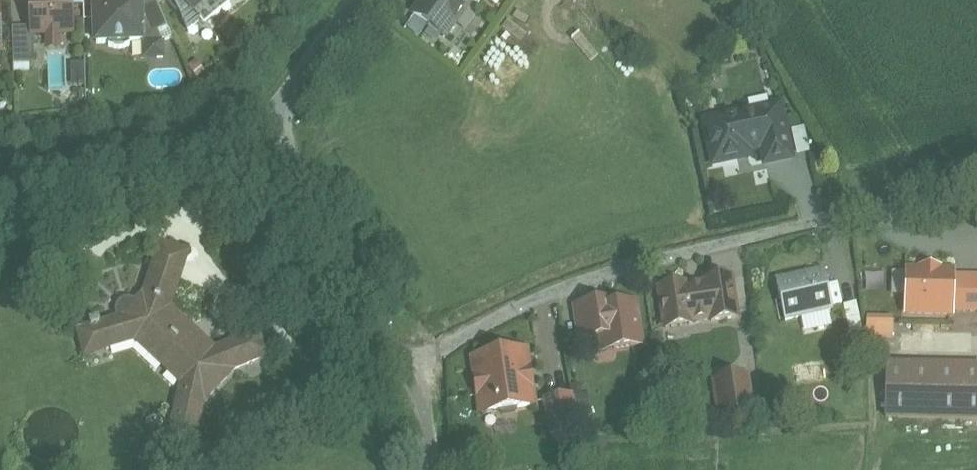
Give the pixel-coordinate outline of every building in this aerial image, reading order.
[(33,27),(33,34),(35,34),(48,33),(61,33),(73,33),(72,0),(32,0),(33,27)] [(96,0),(84,0),(85,21),(97,21),(96,2),(96,0)] [(111,2),(96,2),(97,21),(98,43),(109,43),(110,46),(115,48),(120,49),(125,48),(131,45),(131,42),(143,42),(141,1),(126,1),(126,0),(111,0),(111,2)] [(141,1),(143,42),(163,41),(159,32),(169,28),(157,0),(143,0),(141,1)] [(178,12),(188,31),(210,13),(214,18),(223,11),(218,6),(226,0),(168,0),(178,12)] [(414,15),(431,27),(434,22),(449,32),(472,0),(425,0),(414,15)] [(33,27),(13,28),(14,64),(35,63),(35,34),(33,34),(33,27)] [(61,33),(48,33),(48,50),(61,49),(61,33)] [(86,64),(72,64),(72,88),(86,88),(86,64)] [(780,107),(757,111),(761,128),(759,128),(763,147),(767,163),(791,158),(780,107)] [(757,111),(706,122),(715,163),(739,158),(737,153),(763,147),(759,128),(761,128),(757,111)] [(189,254),(162,245),(155,268),(181,277),(189,254)] [(181,277),(155,268),(146,294),(137,303),(134,302),(130,301),(125,302),(123,304),(121,306),(120,309),(119,312),(120,314),(120,316),(121,317),(122,318),(77,330),(85,356),(137,339),(183,383),(172,434),(196,439),(204,402),(235,369),(268,356),(259,333),(216,350),(171,308),(181,277)] [(955,270),(906,269),(905,318),(954,319),(954,312),(955,273),(955,270)] [(821,273),(777,283),(786,320),(830,310),(821,273)] [(955,273),(954,312),(976,312),(976,274),(955,273)] [(707,285),(686,288),(686,285),(661,288),(667,328),(691,324),(691,321),(712,318),(712,321),(737,318),(731,278),(706,282),(707,285)] [(636,304),(609,307),(608,302),(577,307),(582,339),(603,336),(603,341),(614,340),(615,349),(642,345),(636,304)] [(507,353),(495,355),(492,353),(486,354),(484,357),(475,358),(483,413),(499,410),(504,413),(515,412),(519,407),(534,405),(534,403),(531,387),(534,386),(532,368),(529,369),(526,350),(517,352),(514,350),(509,350),(507,353)] [(887,364),(886,421),(976,423),(976,366),(887,364)] [(748,376),(715,381),(720,417),(754,412),(748,376)] [(573,395),(546,400),(546,401),(534,403),(546,402),(551,435),(579,431),(573,395)]
